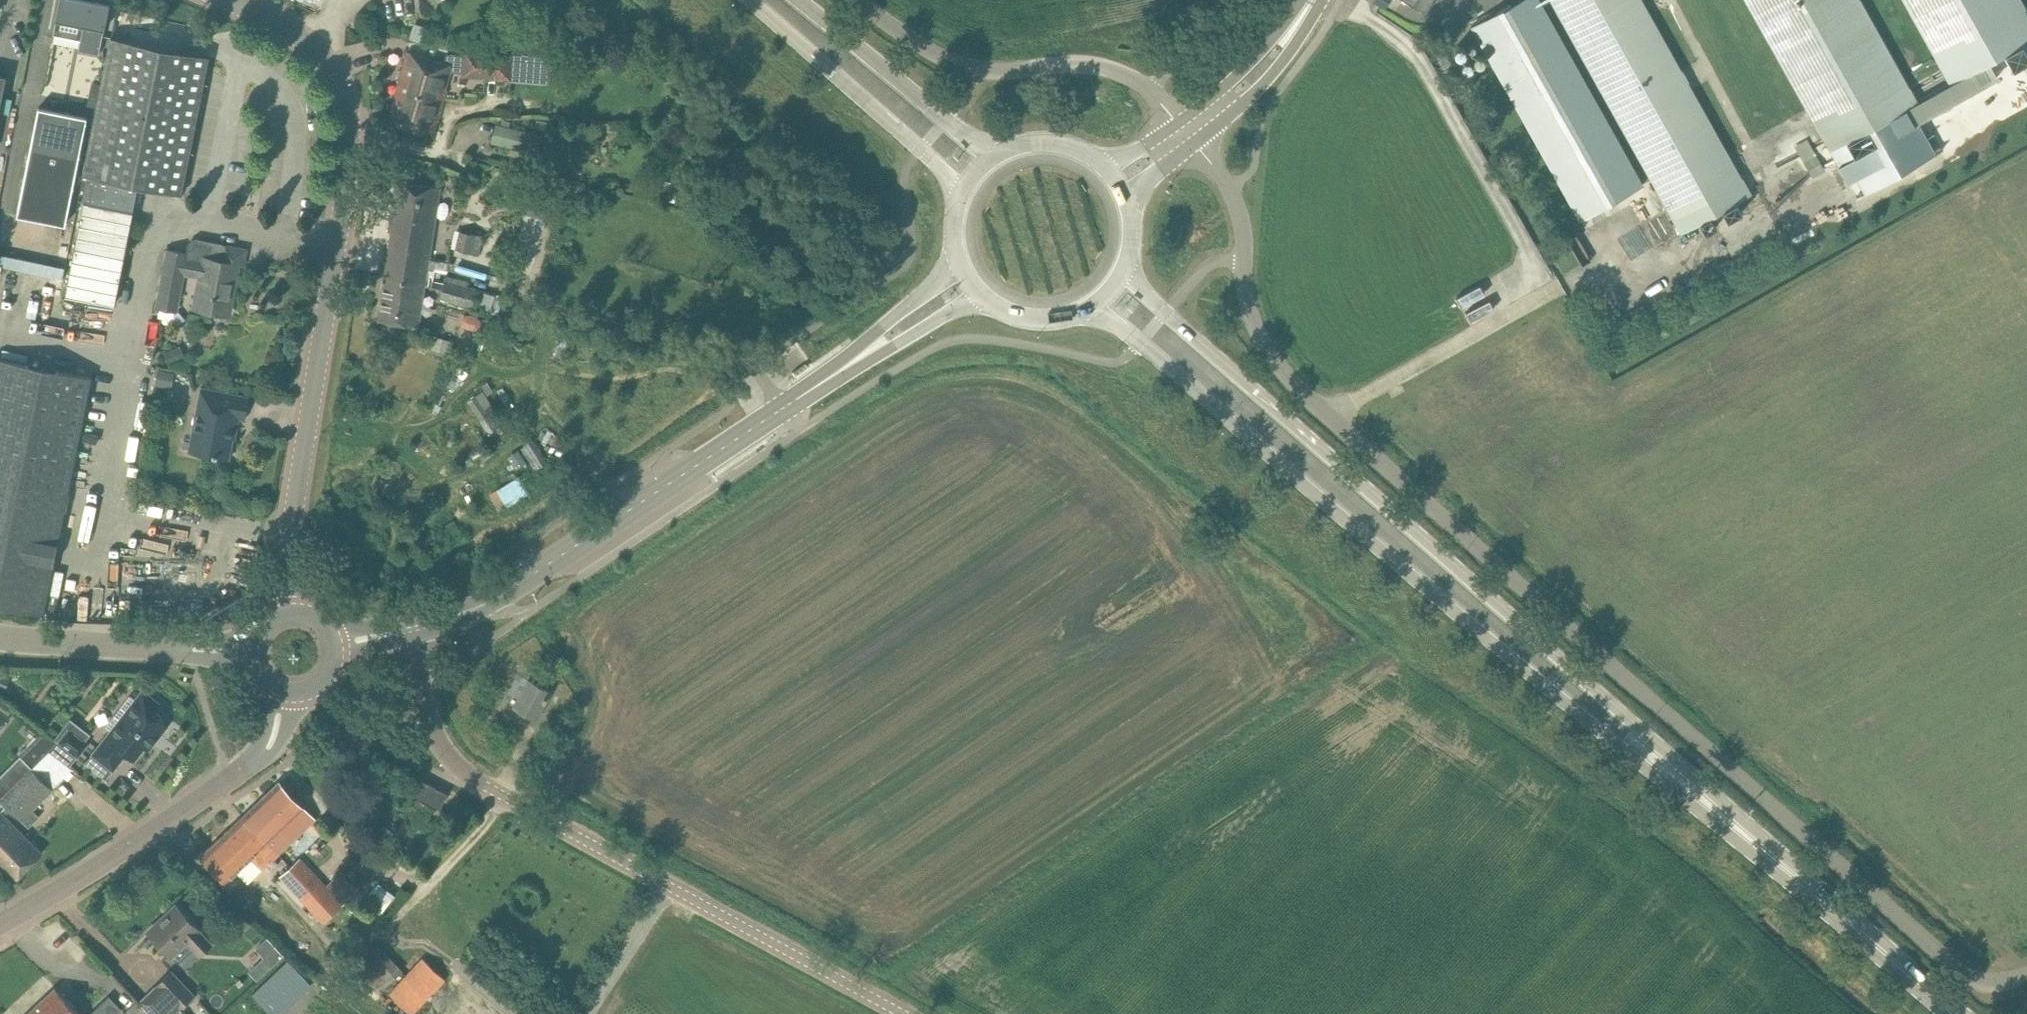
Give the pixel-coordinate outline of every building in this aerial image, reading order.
[(87,0),(60,0),(56,20),(83,26),(79,49),(99,53),(109,4),(87,0)] [(1375,2),(1377,3),(1382,6),(1385,8),(1390,0),(1376,0),(1375,2)] [(1425,12),(1432,0),(1405,0),(1425,12)] [(1648,182),(1547,0),(1518,0),(1477,23),(1585,217),(1648,182)] [(1636,135),(1686,228),(1747,193),(1695,101),(1638,0),(1560,0),(1636,135)] [(1831,151),(1846,142),(1867,130),(1918,102),(1861,0),(1746,0),(1831,151)] [(1950,84),(1988,63),(2026,41),(2026,8),(2023,0),(1903,0),(1950,84)] [(84,200),(75,247),(66,295),(114,305),(124,257),(133,208),(137,185),(182,194),(210,56),(111,37),(79,199),(84,200)] [(388,120),(406,125),(412,103),(418,105),(431,57),(408,51),(388,120)] [(514,55),(512,79),(536,81),(545,74),(546,55),(514,52),(514,55)] [(487,53),(485,78),(502,79),(504,54),(487,53)] [(434,133),(447,88),(452,72),(463,72),(465,55),(447,54),(445,61),(431,57),(418,105),(412,103),(406,125),(434,133)] [(67,223),(87,116),(38,107),(18,214),(67,223)] [(490,143),(536,155),(542,136),(510,127),(511,122),(502,119),(501,125),(496,123),(490,143)] [(543,168),(541,176),(550,178),(552,170),(543,168)] [(440,187),(416,183),(397,180),(389,230),(392,231),(388,253),(429,260),(440,187)] [(460,231),(456,248),(480,254),(484,237),(474,235),(460,231)] [(203,261),(187,258),(188,253),(168,249),(157,306),(176,310),(184,273),(200,276),(194,307),(205,310),(225,313),(231,281),(235,282),(239,265),(244,266),(247,249),(223,244),(220,260),(204,257),(203,261)] [(4,264),(0,286),(0,298),(57,309),(65,265),(0,252),(0,263),(4,264)] [(419,326),(429,260),(388,253),(378,319),(419,326)] [(478,290),(446,281),(441,298),(473,308),(478,290)] [(432,347),(450,354),(454,341),(435,335),(432,347)] [(558,345),(554,356),(562,359),(565,347),(558,345)] [(176,346),(164,351),(169,364),(181,359),(176,346)] [(72,373),(0,358),(0,605),(44,614),(92,377),(72,373)] [(158,368),(155,384),(169,386),(172,371),(158,368)] [(230,436),(234,416),(245,419),(249,397),(201,388),(189,451),(229,459),(233,436),(230,436)] [(484,390),(468,400),(489,433),(497,428),(489,415),(497,410),(484,390)] [(533,470),(547,461),(533,439),(519,448),(533,470)] [(495,488),(504,506),(528,494),(519,476),(495,488)] [(514,707),(536,718),(550,692),(529,680),(514,707)] [(107,735),(92,753),(98,758),(113,770),(127,753),(135,759),(150,739),(154,743),(168,725),(152,712),(160,702),(142,688),(134,698),(130,694),(120,707),(130,715),(123,723),(114,715),(105,726),(110,731),(107,735)] [(9,717),(0,710),(0,728),(9,717)] [(89,744),(69,727),(58,740),(78,757),(89,744)] [(14,881),(43,853),(5,815),(2,813),(8,807),(1,799),(32,768),(20,756),(0,776),(0,867),(14,881)] [(32,768),(1,799),(8,807),(10,809),(21,820),(53,788),(32,768)] [(413,793),(440,807),(448,793),(421,779),(413,793)] [(280,781),(242,817),(278,854),(316,819),(280,781)] [(417,826),(425,817),(432,810),(417,798),(411,805),(412,806),(372,856),(386,868),(419,828),(417,826)] [(253,858),(263,869),(278,854),(242,817),(201,856),(227,883),(253,858)] [(321,882),(343,906),(349,901),(332,882),(327,886),(300,857),(280,876),(302,900),(321,882)] [(368,893),(386,907),(396,894),(378,880),(368,893)] [(321,882),(302,900),(324,923),(343,906),(321,882)] [(177,905),(148,932),(175,961),(181,961),(196,946),(202,953),(212,943),(199,929),(199,928),(177,905)] [(385,986),(402,970),(379,945),(361,962),(385,986)] [(389,994),(411,1013),(415,1013),(447,980),(422,958),(389,994)] [(256,963),(247,972),(256,981),(265,972),(256,963)] [(193,994),(171,971),(157,985),(157,986),(140,1002),(153,1013),(172,1013),(193,994)] [(56,988),(28,1013),(81,1013),(56,988)] [(97,1006),(104,1013),(116,1013),(103,1001),(97,1006)]
